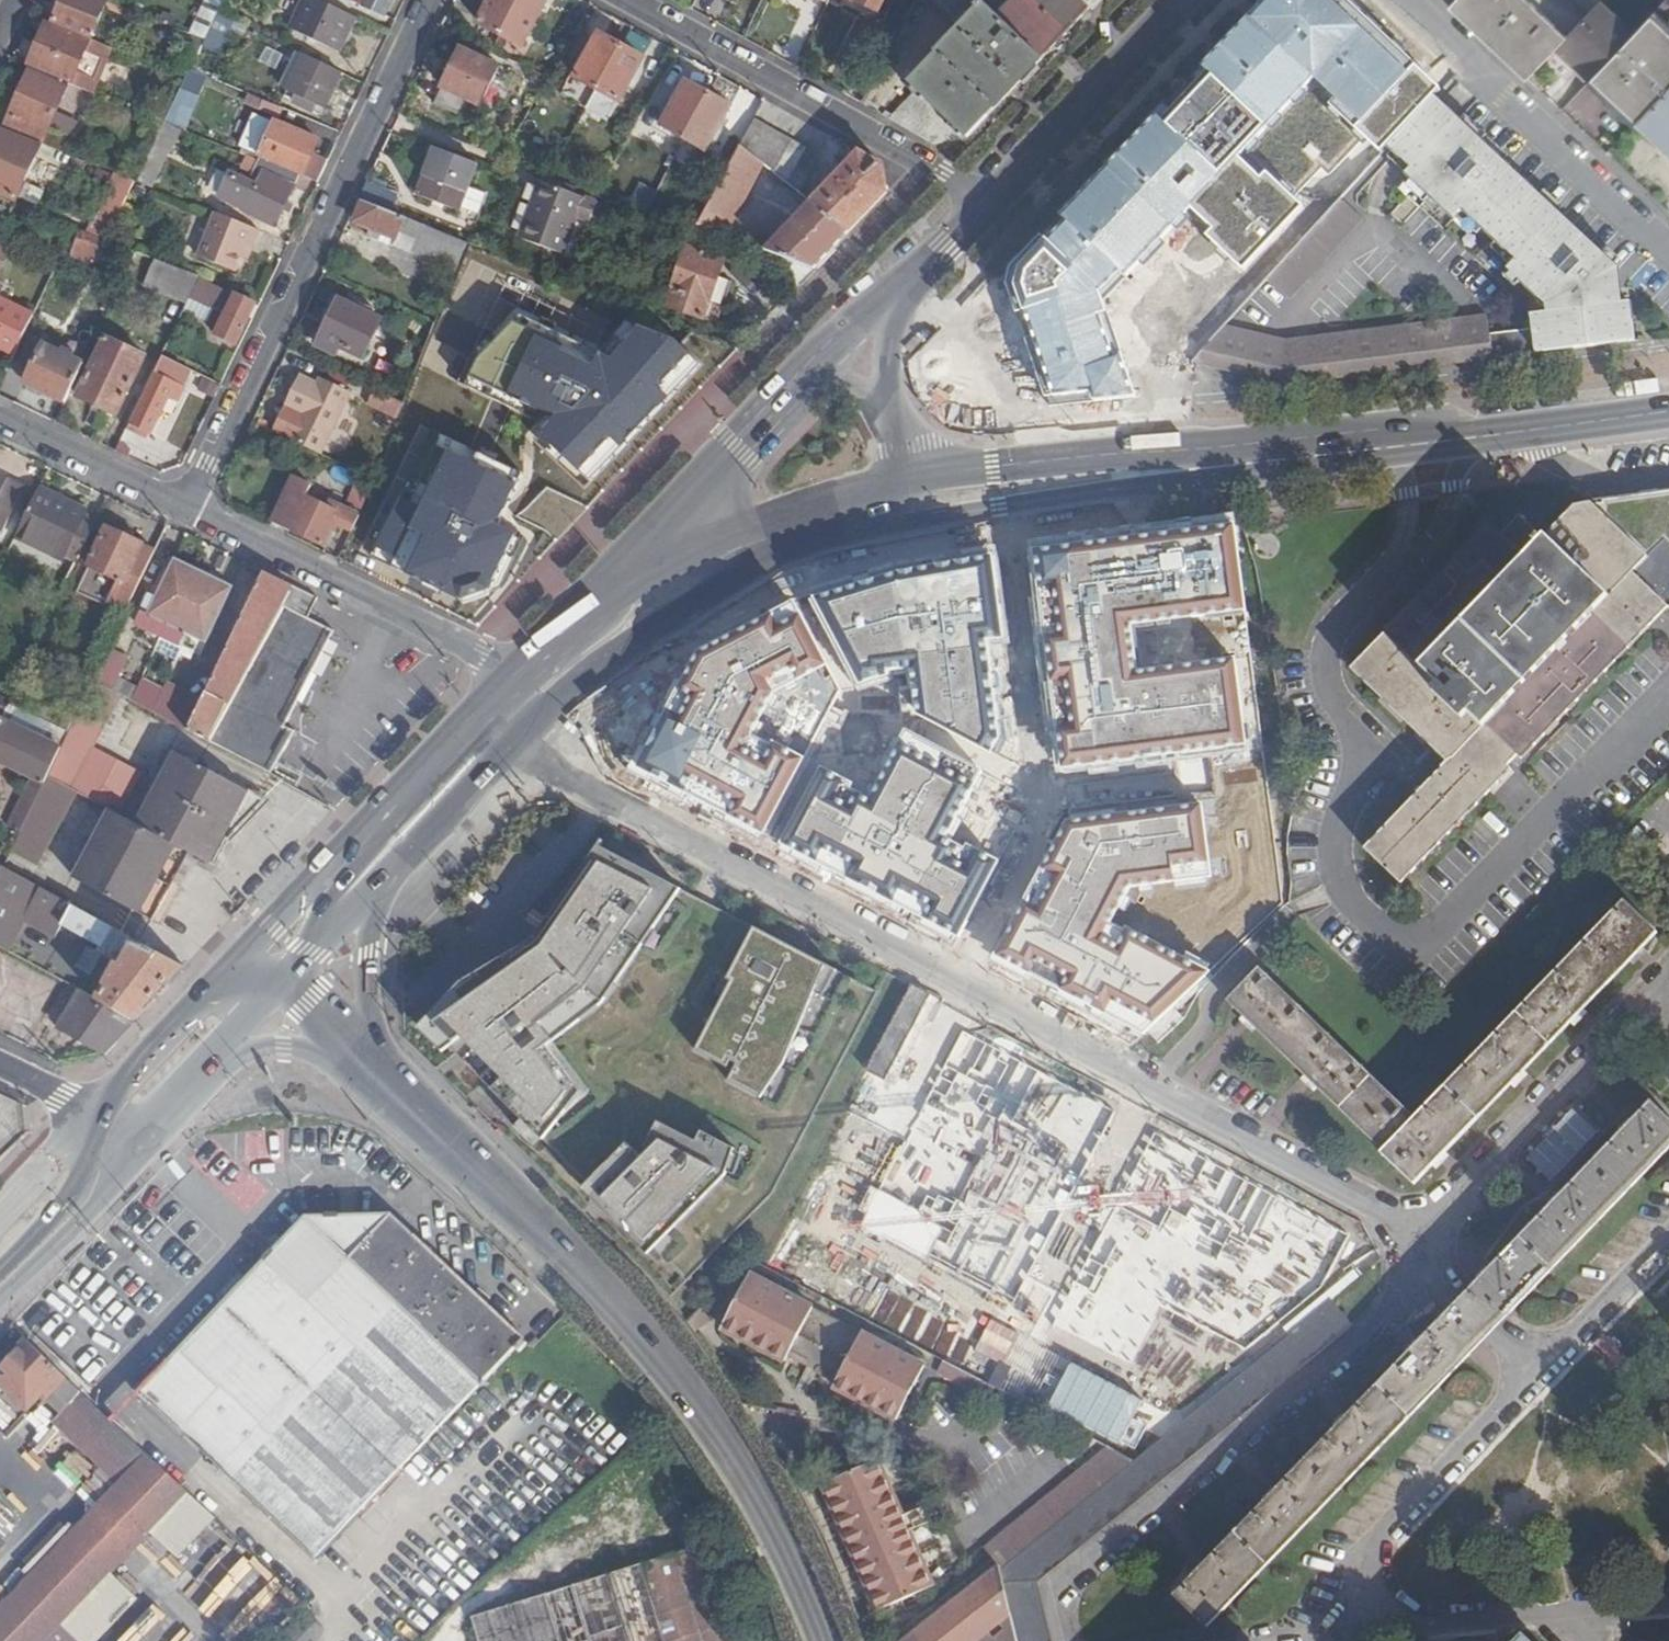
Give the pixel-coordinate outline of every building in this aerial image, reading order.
[(105,6),(92,0),(66,0),(56,20),(90,37),(105,6)] [(357,18),(319,0),(307,0),(292,31),(340,53),(357,18)] [(353,2),(385,17),(393,0),(354,0),(353,2)] [(520,0),(492,0),(479,24),(494,32),(501,36),(520,0)] [(538,0),(520,0),(501,36),(509,40),(523,47),(545,3),(538,0)] [(876,12),(883,0),(850,0),(876,12)] [(933,144),(968,137),(970,139),(1043,63),(999,20),(977,0),(932,0),(964,32),(913,87),(917,91),(892,120),(933,144)] [(1043,63),(1090,11),(1079,0),(1019,0),(999,20),(1043,63)] [(1135,396),(1105,299),(1189,206),(1212,229),(1206,237),(1244,273),(1304,206),(1294,194),(1318,169),(1328,176),(1363,141),(1376,153),(1439,89),(1342,0),(1280,0),(1118,167),(1011,277),(1036,355),(1052,404),(1135,396)] [(1090,11),(1101,0),(1079,0),(1090,11)] [(1535,73),(1559,46),(1569,36),(1530,0),(1456,0),(1535,73)] [(1590,13),(1601,2),(1603,0),(1576,0),(1590,13)] [(1635,33),(1601,2),(1590,13),(1569,36),(1559,46),(1592,77),(1593,77),(1635,33)] [(222,44),(232,21),(218,14),(208,36),(222,44)] [(1639,120),(1668,88),(1668,21),(1652,39),(1640,28),(1635,33),(1593,77),(1639,120)] [(94,95),(113,49),(89,39),(88,43),(48,26),(31,63),(72,80),(70,84),(94,95)] [(494,32),(485,49),(493,53),(501,36),(494,32)] [(653,47),(631,34),(623,48),(645,61),(653,47)] [(501,36),(493,53),(501,57),(509,40),(501,36)] [(563,98),(589,112),(623,48),(602,37),(577,81),(573,79),(563,98)] [(623,48),(589,112),(609,121),(619,104),(621,104),(645,61),(623,48)] [(501,57),(493,53),(488,63),(462,50),(436,104),(458,115),(466,100),(482,107),(507,60),(501,57)] [(511,51),(507,60),(529,71),(533,62),(511,51)] [(323,111),(342,74),(304,56),(286,93),(323,111)] [(6,128),(43,143),(67,87),(29,72),(6,128)] [(681,138),(688,141),(711,98),(690,86),(674,115),(670,114),(668,118),(665,118),(660,126),(681,138)] [(1639,120),(1668,148),(1668,88),(1639,120)] [(1586,93),(1570,103),(1580,120),(1596,111),(1586,93)] [(1453,107),(1440,95),(1421,114),(1403,134),(1389,149),(1401,160),(1413,171),(1464,117),(1453,107)] [(688,141),(696,146),(708,152),(731,110),(711,98),(688,141)] [(224,138),(170,115),(165,124),(221,147),(224,138)] [(1280,385),(1634,341),(1628,303),(1620,302),(1617,289),(1611,289),(1608,274),(1616,267),(1616,260),(1464,117),(1413,171),(1408,177),(1455,223),(1466,214),(1519,265),(1508,276),(1547,311),(1548,314),(1550,327),(1532,330),(1491,335),(1487,317),(1477,318),(1419,325),(1343,335),(1290,341),(1288,341),(1271,336),(1228,323),(1193,362),(1195,362),(1218,368),(1280,385)] [(263,155),(276,127),(260,120),(246,147),(263,155)] [(767,167),(800,194),(816,164),(824,168),(829,159),(848,149),(830,139),(818,159),(755,122),(742,146),(767,167)] [(317,186),(326,167),(311,160),(318,144),(277,125),(276,127),(263,155),(262,157),(272,162),(269,166),(299,178),(317,186)] [(4,127),(0,136),(0,191),(17,199),(43,143),(6,128),(4,127)] [(671,158),(678,161),(688,141),(681,138),(671,158)] [(688,141),(678,161),(685,165),(696,146),(688,141)] [(699,229),(728,240),(767,167),(742,146),(699,229)] [(460,213),(478,167),(435,149),(417,195),(460,213)] [(813,205),(848,234),(887,194),(884,169),(860,156),(813,205)] [(275,228),(299,178),(269,166),(258,190),(232,178),(223,200),(248,212),(247,214),(275,228)] [(102,204),(123,214),(137,183),(117,173),(102,204)] [(368,181),(360,199),(365,202),(391,212),(399,195),(368,181)] [(587,230),(596,208),(541,184),(518,241),(560,259),(574,225),(587,230)] [(1343,200),(1267,282),(1287,300),(1363,218),(1343,200)] [(460,265),(469,243),(391,212),(365,202),(357,222),(373,228),(369,237),(381,242),(384,234),(460,265)] [(798,267),(812,273),(848,234),(813,205),(798,220),(791,213),(781,222),(789,231),(767,254),(788,263),(798,267)] [(252,247),(258,232),(214,213),(197,257),(235,273),(241,258),(246,246),(252,247)] [(103,240),(83,232),(73,255),(93,264),(103,240)] [(0,238),(0,281),(18,244),(1,236),(0,238)] [(247,260),(252,247),(246,246),(241,258),(247,260)] [(703,320),(725,262),(691,249),(668,307),(703,320)] [(188,303),(199,279),(156,262),(144,285),(186,305),(188,303)] [(798,287),(812,273),(798,267),(788,263),(781,270),(798,287)] [(1611,289),(1617,289),(1616,267),(1608,274),(1611,289)] [(199,308),(211,284),(199,279),(188,303),(199,308)] [(226,320),(238,295),(211,284),(199,308),(226,320)] [(252,322),(260,305),(238,295),(226,320),(220,331),(216,340),(236,349),(249,321),(252,322)] [(14,356),(36,313),(0,296),(0,348),(14,356)] [(363,359),(381,321),(339,301),(321,339),(363,359)] [(182,313),(220,331),(226,320),(199,308),(188,303),(186,305),(182,313)] [(533,432),(585,482),(697,361),(628,324),(603,350),(507,306),(468,377),(550,417),(533,432)] [(1530,316),(1532,330),(1550,327),(1548,314),(1530,316)] [(115,415),(144,356),(106,337),(76,396),(115,415)] [(24,383),(66,402),(83,365),(29,339),(18,364),(30,371),(24,383)] [(184,386),(191,370),(162,355),(127,428),(145,438),(148,432),(151,432),(169,398),(178,401),(184,391),(184,386)] [(301,416),(289,440),(319,456),(349,393),(319,379),(316,385),(300,378),(285,407),(301,416)] [(405,404),(378,391),(371,407),(399,421),(405,404)] [(515,472),(423,428),(365,550),(465,602),(500,589),(522,536),(499,523),(515,472)] [(353,533),(354,531),(361,517),(334,504),(331,508),(306,496),(312,484),(294,475),(273,521),(321,545),(333,523),(353,533)] [(0,477),(0,498),(8,481),(0,477)] [(357,485),(349,503),(363,510),(371,492),(357,485)] [(76,568),(98,523),(83,516),(86,512),(41,489),(17,541),(76,568)] [(1668,612),(1668,495),(1569,509),(1541,536),(1519,516),(1500,536),(1490,527),(1350,671),(1447,764),(1364,851),(1401,886),(1666,609),(1668,612)] [(1233,524),(1028,550),(1055,772),(1246,749),(1235,659),(1141,670),(1136,627),(1244,614),(1233,524)] [(121,593),(134,600),(157,553),(107,528),(88,568),(124,585),(121,593)] [(841,589),(814,597),(857,687),(887,678),(888,670),(911,668),(916,716),(994,754),(1000,740),(992,642),(1005,642),(992,556),(917,568),(841,589)] [(138,626),(185,649),(191,637),(209,646),(233,590),(177,563),(163,594),(154,590),(138,626)] [(124,585),(88,568),(75,596),(109,615),(121,593),(124,585)] [(310,614),(318,598),(268,573),(229,650),(304,689),(337,628),(310,614)] [(825,665),(791,605),(699,656),(641,765),(738,816),(764,830),(801,761),(779,749),(767,771),(739,756),(773,693),(825,665)] [(120,695),(271,775),(296,730),(286,725),(304,689),(229,650),(201,705),(168,687),(165,691),(147,682),(141,690),(118,678),(127,659),(110,650),(94,682),(120,695)] [(69,735),(48,778),(76,793),(95,803),(115,765),(90,750),(120,695),(94,682),(69,735)] [(34,779),(11,828),(21,833),(48,778),(69,735),(55,728),(47,744),(12,726),(20,711),(10,706),(1,726),(0,727),(0,763),(34,779)] [(21,710),(16,720),(42,733),(47,724),(21,710)] [(980,769),(904,730),(869,797),(853,789),(856,783),(826,768),(787,843),(959,931),(992,866),(943,841),(980,769)] [(224,827),(236,833),(266,805),(176,756),(134,823),(187,852),(206,863),(224,827)] [(48,778),(21,833),(12,854),(41,867),(76,793),(48,778)] [(1204,801),(1068,817),(993,957),(1033,978),(1040,966),(1067,980),(1060,992),(1108,1017),(1116,1001),(1158,1024),(1212,972),(1128,930),(1119,947),(1103,939),(1129,887),(1213,878),(1204,801)] [(187,852),(134,823),(108,810),(73,876),(151,917),(187,852)] [(206,863),(213,866),(225,846),(236,833),(224,827),(206,863)] [(458,977),(414,1026),(534,1142),(578,1090),(542,1043),(599,998),(678,885),(637,863),(594,840),(531,933),(458,977)] [(3,949),(10,952),(25,921),(57,937),(62,926),(115,954),(123,965),(101,1001),(135,1022),(185,969),(4,867),(0,876),(0,947),(3,949)] [(169,893),(173,930),(211,926),(207,889),(169,893)] [(1380,1154),(1414,1185),(1654,939),(1622,906),(1416,1118),(1262,970),(1230,1004),(1304,1075),(1381,1150),(1380,1154)] [(788,945),(751,927),(694,1049),(726,1065),(730,1057),(736,1061),(729,1079),(760,1097),(782,1057),(823,963),(788,945)] [(64,1028),(103,1052),(106,1052),(135,1022),(101,1001),(83,992),(64,1028)] [(1158,1024),(1149,1032),(1161,1045),(1187,1020),(1176,1007),(1158,1024)] [(1116,1112),(963,1032),(861,1226),(1014,1306),(1116,1112)] [(1668,1153),(1668,1124),(1652,1106),(1464,1299),(1175,1594),(1209,1626),(1495,1332),(1668,1153)] [(624,1142),(578,1186),(647,1255),(723,1175),(734,1149),(700,1129),(694,1139),(656,1120),(636,1156),(624,1142)] [(1347,1236),(1157,1137),(1060,1322),(1132,1359),(1160,1306),(1245,1350),(1320,1287),(1347,1236)] [(144,1390),(319,1557),(525,1338),(395,1212),(310,1215),(144,1390)] [(794,1354),(813,1364),(822,1369),(842,1381),(840,1385),(902,1418),(928,1368),(755,1275),(727,1326),(790,1360),(794,1354)] [(1037,1580),(1354,1325),(1335,1299),(1313,1316),(1220,1391),(1134,1460),(1005,1562),(1000,1565),(1011,1615),(1016,1632),(1018,1640),(1051,1640),(1037,1580)] [(29,1341),(0,1371),(0,1380),(50,1426),(56,1421),(82,1392),(29,1341)] [(952,1364),(943,1359),(937,1369),(946,1376),(952,1364)] [(822,1369),(813,1364),(800,1388),(808,1393),(822,1369)] [(952,1364),(946,1376),(975,1391),(982,1379),(952,1364)] [(82,1392),(56,1421),(122,1482),(148,1455),(82,1392)] [(994,1557),(1000,1565),(1005,1562),(1134,1460),(1110,1447),(985,1545),(994,1557)] [(0,1611),(0,1640),(95,1640),(214,1517),(148,1455),(122,1482),(0,1611)] [(876,1609),(932,1586),(877,1462),(822,1486),(876,1609)] [(471,1621),(477,1640),(738,1640),(709,1548),(471,1621)] [(1000,1565),(994,1557),(888,1640),(902,1640),(1000,1565)] [(987,1633),(1011,1615),(1000,1565),(902,1640),(977,1640),(987,1633)] [(1011,1615),(987,1633),(988,1640),(1016,1632),(1011,1615)] [(323,1633),(308,1617),(285,1640),(324,1640),(323,1633)] [(1016,1632),(988,1640),(1018,1640),(1016,1632)]
